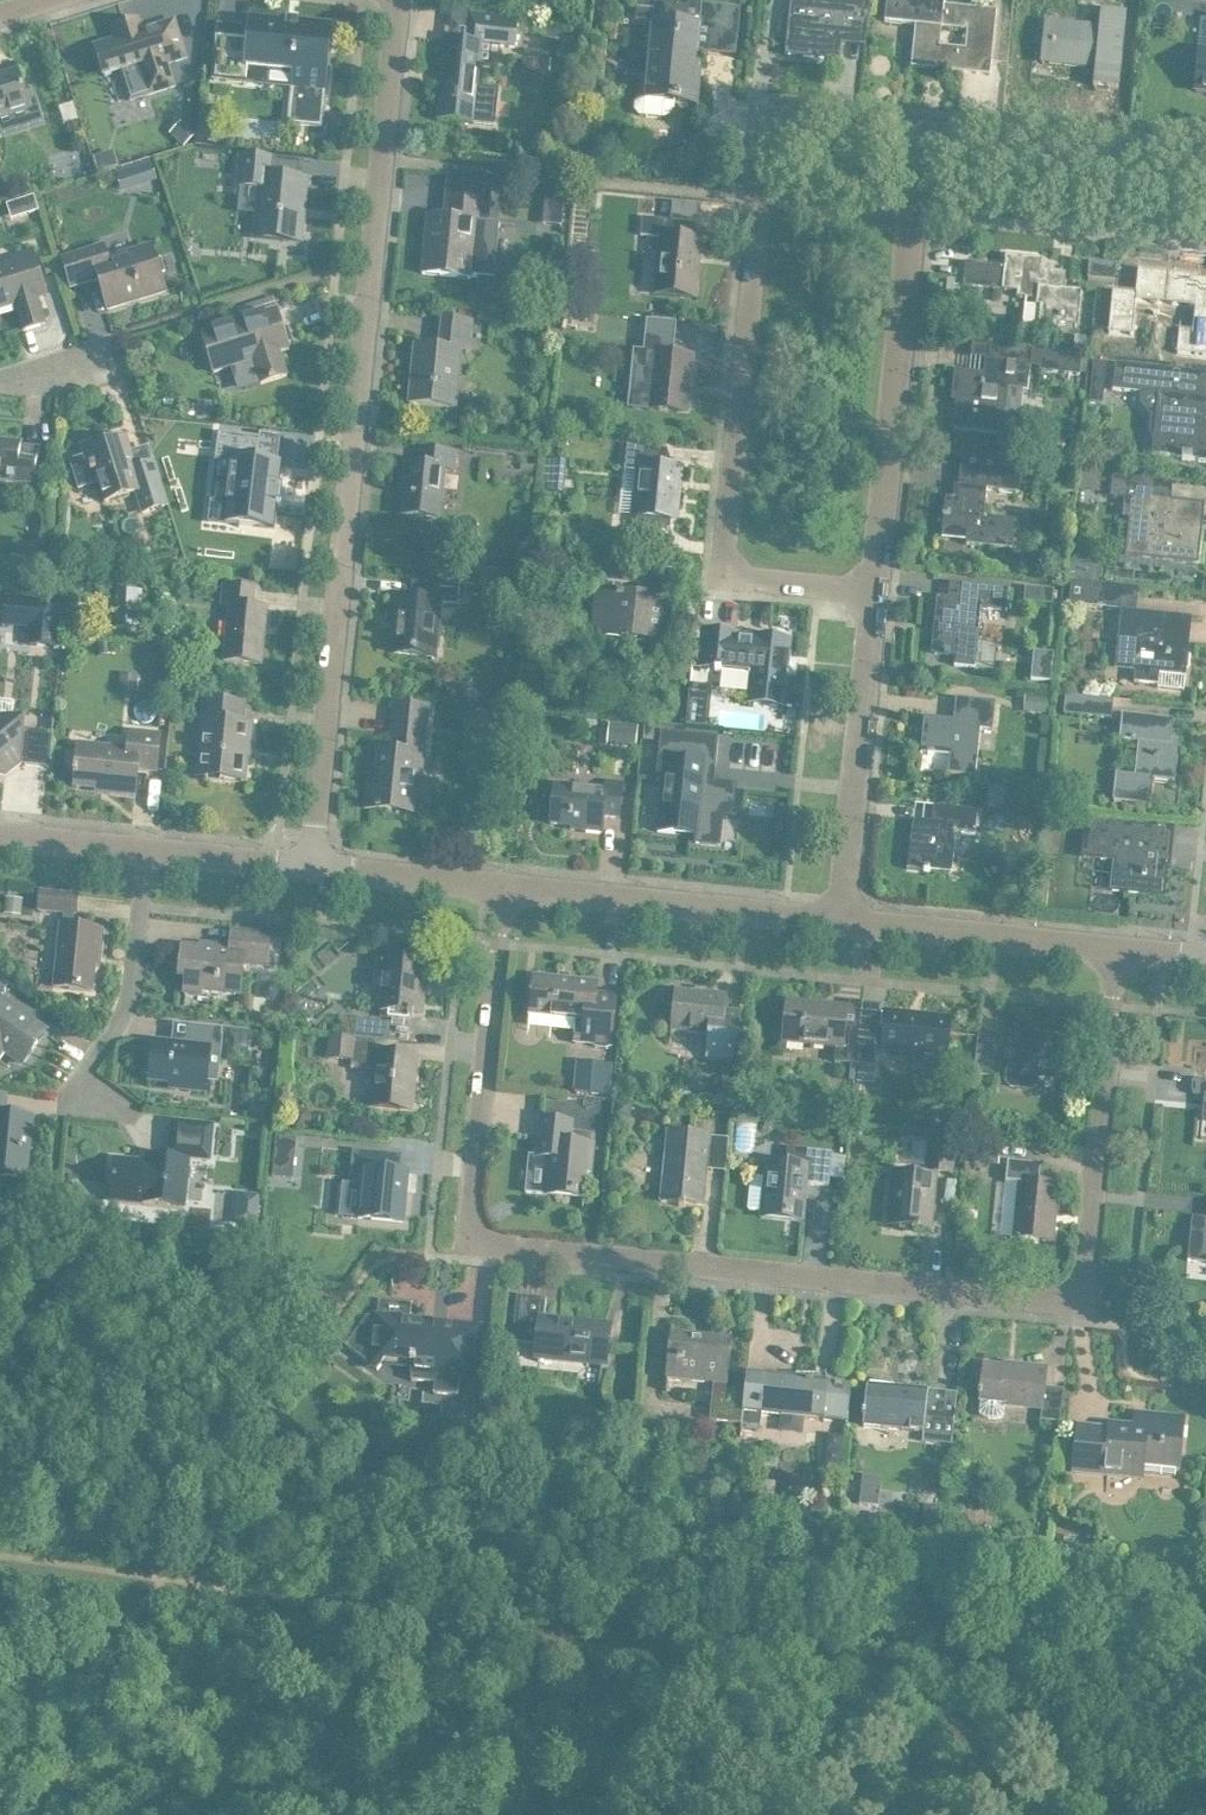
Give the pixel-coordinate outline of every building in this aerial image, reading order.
[(693,74),(696,51),(706,52),(707,41),(735,44),(739,6),(676,0),(636,0),(636,4),(652,5),(643,95),(641,95),(633,98),(632,107),(639,114),(663,117),(667,114),(671,111),(673,105),(674,101),(697,103),(699,75),(693,74)] [(869,0),(868,0),(790,0),(784,54),(839,60),(841,34),(865,36),(869,0)] [(909,66),(988,74),(995,9),(942,4),(943,0),(885,0),(883,20),(914,24),(909,66)] [(1092,84),(1116,86),(1124,11),(1100,9),(1098,26),(1045,20),(1041,61),(1093,67),(1092,84)] [(467,11),(464,40),(448,38),(443,90),(440,89),(437,118),(494,124),(498,88),(476,85),(480,43),(513,46),(516,16),(467,11)] [(114,37),(93,44),(102,74),(137,63),(147,93),(174,85),(167,62),(185,57),(173,20),(141,30),(138,18),(111,27),(114,37)] [(293,71),(288,122),(319,125),(325,62),(320,61),(321,50),(327,50),(329,26),(296,23),(296,28),(285,27),(285,23),(249,19),(248,27),(218,24),(212,78),(245,82),(246,66),(293,71)] [(1205,91),(1205,49),(1198,49),(1194,90),(1205,91)] [(568,74),(569,60),(550,58),(549,72),(568,74)] [(28,108),(16,69),(0,74),(0,117),(28,108)] [(183,145),(193,134),(180,121),(169,132),(183,145)] [(236,188),(258,190),(253,239),(304,244),(311,175),(276,172),(278,154),(239,150),(236,188)] [(37,210),(33,195),(24,198),(28,213),(37,210)] [(480,200),(447,197),(445,217),(427,215),(421,272),(469,277),(469,275),(490,277),(496,222),(478,220),(480,200)] [(656,236),(651,288),(697,293),(703,239),(694,238),(697,205),(672,202),(671,219),(641,216),(639,234),(656,236)] [(97,277),(107,308),(164,290),(150,245),(106,258),(102,245),(61,257),(70,286),(97,277)] [(0,266),(0,307),(14,303),(22,329),(43,323),(32,287),(41,285),(31,250),(11,256),(13,262),(0,266)] [(1036,298),(1035,306),(1040,306),(1038,329),(1059,331),(1059,324),(1076,326),(1079,290),(1063,289),(1064,271),(1039,269),(1040,257),(1004,254),(1003,265),(963,261),(961,285),(1015,290),(1014,296),(1036,298)] [(1088,263),(1086,278),(1112,281),(1114,265),(1088,263)] [(1132,335),(1136,301),(1193,307),(1191,330),(1178,329),(1175,353),(1205,357),(1205,279),(1199,278),(1199,274),(1137,268),(1134,292),(1111,290),(1107,333),(1132,335)] [(275,308),(200,332),(213,371),(253,358),(260,382),(285,374),(278,350),(287,347),(275,308)] [(675,317),(647,314),(645,329),(673,332),(675,317)] [(415,344),(409,402),(453,407),(459,349),(466,350),(469,320),(443,317),(439,347),(415,344)] [(673,337),(645,334),(638,406),(686,411),(691,355),(671,353),(673,337)] [(1005,433),(1007,414),(1018,415),(1020,389),(1025,389),(1028,364),(1038,365),(1038,369),(1077,373),(1079,352),(973,342),(970,370),(956,369),(950,428),(1005,433)] [(1094,359),(1091,388),(1102,389),(1105,360),(1094,359)] [(1153,455),(1178,457),(1178,459),(1189,460),(1189,458),(1205,460),(1205,370),(1116,361),(1113,390),(1159,395),(1157,414),(1149,418),(1147,433),(1155,439),(1153,455)] [(624,400),(634,400),(634,372),(624,372),(624,400)] [(274,528),(276,506),(281,506),(281,504),(276,504),(278,489),(283,489),(283,487),(278,487),(280,465),(257,462),(259,437),(217,433),(214,460),(231,461),(224,523),(274,528)] [(84,454),(67,459),(76,489),(98,482),(104,501),(135,491),(142,512),(166,504),(148,449),(131,455),(125,436),(83,449),(84,454)] [(32,482),(36,448),(18,447),(18,441),(0,439),(0,479),(32,482)] [(669,529),(670,518),(674,518),(680,466),(658,464),(660,447),(626,443),(623,468),(637,470),(632,514),(637,514),(635,525),(669,529)] [(403,484),(400,513),(438,518),(443,467),(453,468),(455,452),(421,448),(419,464),(402,462),(400,483),(403,484)] [(964,455),(962,467),(959,467),(955,496),(944,494),(939,535),(964,538),(963,542),(1009,547),(1012,519),(981,515),(985,487),(996,488),(996,489),(1017,492),(1020,470),(1002,468),(1003,459),(964,455)] [(559,476),(560,458),(544,457),(542,474),(559,476)] [(1073,470),(1059,468),(1057,491),(1072,492),(1073,470)] [(1080,471),(1078,490),(1099,492),(1100,473),(1080,471)] [(1127,516),(1124,553),(1195,560),(1198,526),(1173,523),(1175,500),(1166,499),(1168,482),(1117,477),(1115,495),(1123,496),(1122,516),(1127,516)] [(597,580),(631,583),(631,593),(597,590),(593,632),(662,639),(669,567),(633,564),(634,561),(623,560),(622,563),(599,561),(597,580)] [(44,564),(23,561),(20,582),(42,584),(44,564)] [(1104,606),(1106,582),(1070,578),(1067,601),(1104,606)] [(395,622),(392,651),(431,655),(436,601),(456,603),(458,583),(411,579),(409,598),(394,597),(392,621),(395,622)] [(1007,585),(949,579),(947,594),(935,593),(933,621),(936,621),(933,651),(955,653),(954,663),(974,666),(981,605),(1005,608),(1007,585)] [(265,606),(256,605),(257,586),(222,583),(220,602),(227,603),(222,659),(260,662),(265,606)] [(1051,603),(1053,589),(1025,586),(1023,600),(1051,603)] [(1184,615),(1184,614),(1119,607),(1113,666),(1133,668),(1132,682),(1156,684),(1157,670),(1183,673),(1187,639),(1157,636),(1159,613),(1184,615)] [(702,630),(698,666),(715,667),(714,670),(720,670),(721,670),(722,668),(750,671),(747,701),(783,705),(786,675),(788,653),(789,638),(702,630)] [(119,672),(118,690),(135,691),(137,674),(119,672)] [(707,727),(711,685),(689,683),(685,724),(707,727)] [(954,695),(954,697),(965,698),(963,718),(923,714),(920,750),(949,753),(947,770),(974,773),(979,727),(991,728),(994,699),(954,695)] [(1025,696),(1023,710),(1047,714),(1049,699),(1025,696)] [(1114,701),(1066,696),(1064,714),(1112,719),(1114,701)] [(244,702),(202,698),(200,719),(201,719),(195,774),(247,780),(253,721),(242,720),(244,702)] [(422,753),(425,706),(392,703),(390,737),(397,738),(396,750),(370,747),(364,807),(390,810),(391,806),(414,808),(419,752),(422,753)] [(1169,740),(1172,718),(1121,712),(1118,738),(1137,740),(1134,774),(1115,772),(1112,799),(1150,803),(1153,777),(1174,779),(1178,741),(1169,740)] [(30,728),(30,721),(0,718),(0,775),(6,776),(26,763),(48,766),(51,730),(30,728)] [(653,741),(654,722),(644,721),(642,740),(653,741)] [(635,747),(637,724),(608,722),(606,744),(635,747)] [(698,841),(701,812),(731,815),(734,784),(704,781),(705,766),(715,767),(718,736),(660,730),(655,780),(661,781),(656,831),(695,834),(695,841),(698,841)] [(73,784),(108,788),(108,791),(133,793),(136,768),(154,770),(158,734),(128,731),(127,749),(77,744),(73,784)] [(603,815),(619,816),(622,782),(605,780),(604,789),(553,784),(549,822),(580,825),(579,829),(601,831),(603,815)] [(907,866),(950,871),(955,831),(975,833),(977,809),(933,804),(931,819),(913,818),(907,866)] [(1108,888),(1162,893),(1169,829),(1163,829),(1163,825),(1083,817),(1079,853),(1111,856),(1108,888)] [(1032,901),(1045,903),(1047,882),(1034,881),(1032,901)] [(39,890),(37,909),(63,912),(62,924),(59,923),(53,986),(92,990),(94,965),(95,955),(100,955),(102,928),(72,925),(73,913),(75,913),(77,894),(39,890)] [(6,897),(4,912),(20,914),(21,898),(6,897)] [(186,969),(184,988),(239,994),(242,962),(266,965),(269,934),(230,930),(229,946),(201,943),(200,947),(182,945),(179,969),(186,969)] [(383,978),(380,1010),(406,1012),(406,1015),(412,1016),(412,1013),(420,1014),(423,981),(427,982),(428,963),(378,959),(376,977),(383,978)] [(572,1041),(589,1043),(594,1046),(604,1047),(610,1045),(615,993),(595,991),(596,981),(531,974),(527,1014),(580,1020),(580,1028),(573,1027),(572,1041)] [(1,1048),(20,1062),(44,1030),(2,1000),(11,987),(0,979),(0,1049),(1,1048)] [(706,1056),(736,1059),(741,1010),(725,1008),(726,993),(674,989),(670,1029),(709,1033),(706,1056)] [(858,1025),(844,1023),(846,1006),(787,1000),(783,1041),(835,1046),(834,1061),(854,1063),(858,1025)] [(950,1016),(885,1010),(881,1049),(915,1052),(913,1066),(945,1069),(950,1016)] [(355,1018),(353,1035),(388,1038),(389,1021),(355,1018)] [(190,1024),(187,1045),(153,1041),(149,1079),(185,1083),(184,1088),(204,1090),(208,1054),(219,1056),(222,1027),(190,1024)] [(878,1027),(858,1025),(854,1063),(874,1065),(878,1027)] [(1025,1025),(1021,1067),(1011,1066),(1006,1070),(1005,1081),(1009,1085),(1032,1087),(1036,1084),(1037,1073),(1066,1076),(1065,1088),(1067,1088),(1072,1029),(1025,1025)] [(397,1039),(388,1038),(353,1035),(328,1032),(326,1057),(351,1059),(350,1068),(370,1069),(367,1103),(414,1107),(419,1058),(386,1055),(388,1039),(397,1040),(397,1039)] [(1194,1077),(1193,1093),(1205,1094),(1205,1078),(1194,1077)] [(23,1177),(28,1135),(31,1136),(33,1117),(4,1114),(6,1095),(0,1094),(0,1175),(23,1177)] [(546,1156),(542,1193),(581,1197),(580,1205),(582,1205),(586,1162),(591,1162),(593,1143),(569,1141),(571,1121),(538,1117),(534,1155),(546,1156)] [(168,1157),(147,1155),(146,1162),(114,1159),(110,1199),(182,1206),(187,1161),(212,1163),(216,1124),(172,1120),(168,1157)] [(734,1132),(739,1152),(751,1149),(747,1129),(734,1132)] [(708,1134),(667,1130),(660,1200),(677,1202),(677,1205),(683,1205),(683,1203),(702,1204),(705,1168),(725,1169),(728,1138),(708,1136),(708,1134)] [(274,1163),(292,1164),(294,1138),(276,1137),(274,1163)] [(953,1145),(928,1142),(925,1175),(892,1172),(887,1223),(900,1225),(900,1229),(913,1230),(913,1228),(918,1229),(918,1227),(929,1228),(935,1171),(950,1172),(953,1145)] [(998,1165),(1000,1144),(975,1142),(973,1162),(998,1165)] [(520,1146),(519,1178),(529,1178),(530,1146),(520,1146)] [(827,1185),(831,1150),(786,1146),(784,1162),(765,1160),(760,1209),(749,1208),(748,1210),(785,1214),(785,1215),(791,1216),(791,1214),(803,1215),(803,1214),(800,1214),(803,1182),(827,1185)] [(388,1169),(389,1152),(352,1148),(349,1182),(360,1183),(357,1217),(400,1221),(402,1194),(406,1195),(408,1171),(388,1169)] [(1013,1236),(1051,1240),(1057,1184),(1038,1182),(1040,1163),(1007,1159),(1005,1180),(1018,1181),(1013,1236)] [(1187,1260),(1205,1262),(1205,1217),(1191,1216),(1187,1260)] [(515,1293),(511,1340),(535,1342),(533,1360),(538,1361),(600,1367),(598,1384),(600,1384),(606,1319),(604,1319),(543,1313),(545,1296),(515,1293)] [(481,1326),(408,1319),(410,1302),(377,1299),(375,1315),(368,1315),(346,1346),(370,1364),(370,1368),(382,1369),(386,1363),(411,1365),(409,1378),(434,1380),(433,1392),(460,1395),(462,1376),(476,1378),(481,1326)] [(665,1377),(725,1383),(729,1337),(670,1331),(665,1377)] [(1014,1363),(1014,1366),(983,1363),(981,1388),(978,1388),(977,1393),(980,1393),(978,1413),(986,1417),(997,1418),(1004,1415),(1005,1408),(1040,1411),(1039,1418),(1059,1420),(1062,1387),(1043,1386),(1045,1366),(1014,1363)] [(744,1375),(742,1404),(740,1423),(739,1428),(760,1430),(762,1413),(824,1419),(824,1418),(845,1421),(847,1421),(851,1382),(763,1374),(763,1377),(744,1375)] [(866,1384),(862,1425),(923,1432),(924,1422),(952,1426),(955,1395),(866,1384)] [(470,1418),(482,1407),(471,1395),(459,1406),(470,1418)] [(707,1420),(740,1423),(742,1404),(709,1400),(707,1420)] [(1182,1417),(1134,1412),(1132,1427),(1108,1424),(1108,1429),(1077,1425),(1072,1470),(1139,1478),(1140,1473),(1173,1476),(1174,1468),(1176,1468),(1182,1417)] [(826,1433),(823,1465),(840,1466),(843,1434),(826,1433)] [(940,1506),(924,1504),(922,1529),(937,1531),(940,1506)]
